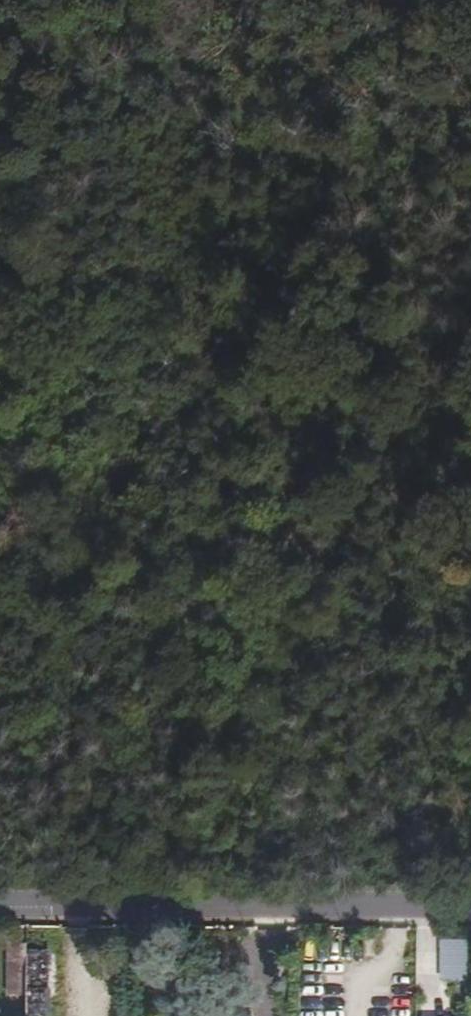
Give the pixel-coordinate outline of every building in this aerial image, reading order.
[(465,979),(465,949),(441,948),(440,979),(465,979)] [(25,954),(25,1015),(46,1015),(46,954),(25,954)]
